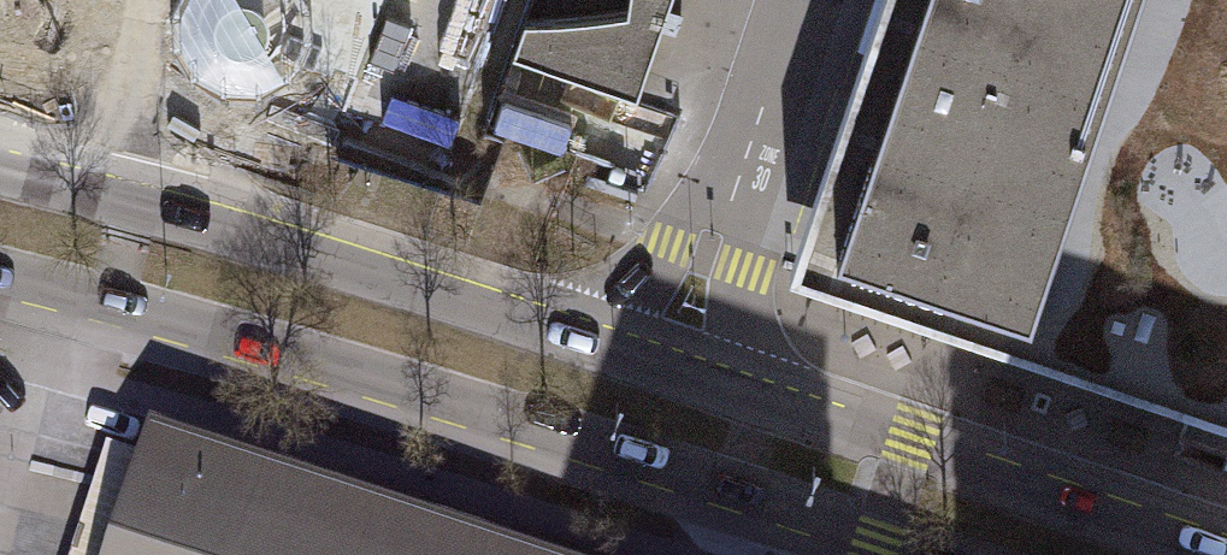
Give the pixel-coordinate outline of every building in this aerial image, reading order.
[(193,82),(222,100),(259,100),(286,83),(307,49),(304,17),(290,0),(190,0),(178,21),(177,54),(193,82)] [(510,51),(636,93),(668,0),(626,0),(624,9),(523,18),(510,51)] [(795,262),(1226,408),(1226,0),(883,0),(795,262)] [(159,443),(124,554),(518,554),(159,443)]
